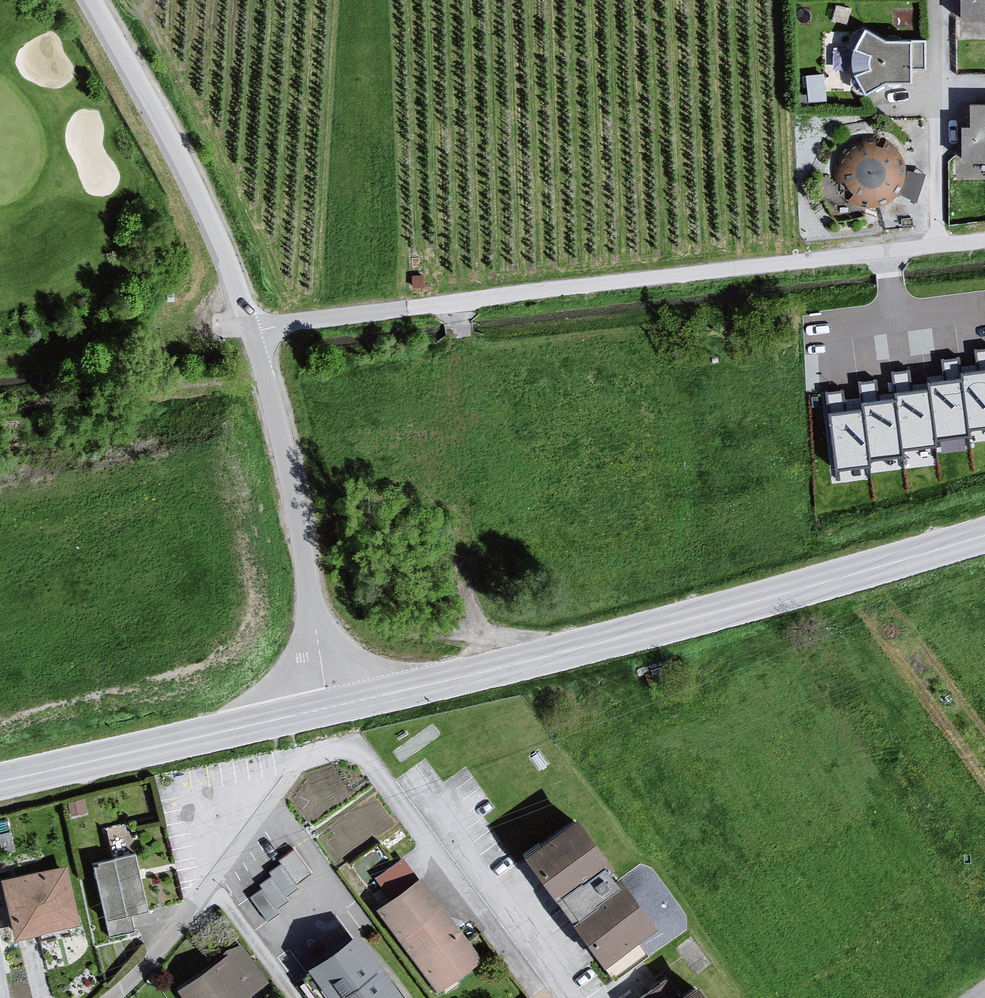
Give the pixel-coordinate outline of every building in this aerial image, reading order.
[(957,27),(984,27),(984,0),(956,0),(957,27)] [(880,46),(861,34),(846,61),(845,72),(850,84),(863,102),(880,90),(907,88),(907,45),(880,46)] [(964,110),(964,130),(954,130),(957,167),(984,167),(984,110),(964,110)] [(870,211),(881,210),(891,205),(899,198),(903,188),(905,177),(903,166),(897,157),(889,149),(879,145),(867,145),(857,148),(848,155),(842,164),(838,174),(839,185),(843,195),(850,203),(859,209),(870,211)] [(962,374),(962,380),(969,431),(984,429),(984,371),(962,374)] [(962,380),(929,384),(930,391),(936,441),(970,437),(969,431),(962,380)] [(930,391),(897,395),(897,402),(904,453),(937,448),(936,441),(930,391)] [(897,402),(864,406),(865,411),(871,461),(904,459),(904,453),(897,402)] [(865,411),(831,415),(838,472),(872,468),(871,461),(865,411)] [(565,823),(511,862),(541,905),(596,865),(565,823)] [(249,900),(272,917),(311,863),(288,846),(249,900)] [(134,860),(89,870),(102,926),(109,943),(133,936),(129,921),(145,918),(134,860)] [(7,942),(79,930),(67,870),(0,883),(0,909),(7,942)] [(372,914),(436,997),(480,967),(417,884),(372,914)] [(616,887),(560,925),(591,970),(645,931),(616,887)] [(317,997),(393,997),(349,942),(298,973),(317,997)] [(171,996),(173,997),(255,997),(266,991),(240,951),(218,956),(220,959),(171,996)]
